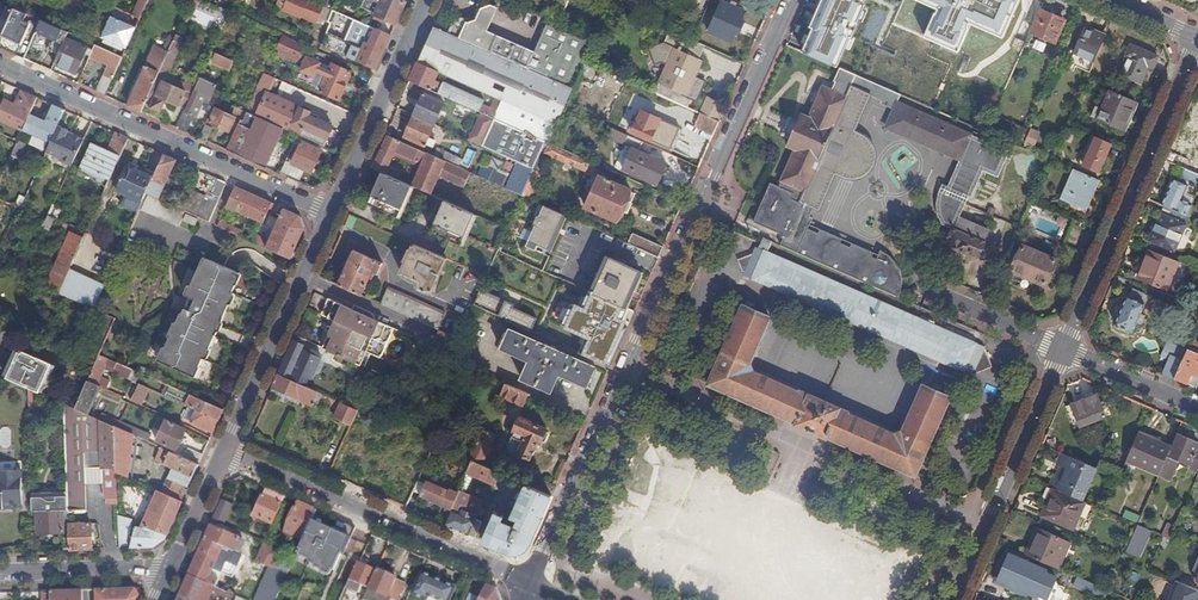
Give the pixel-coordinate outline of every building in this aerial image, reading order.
[(133,16),(135,17),(142,0),(140,0),(133,16)] [(149,0),(142,0),(135,17),(140,20),(149,0)] [(309,0),(280,0),(279,2),(287,5),(285,10),(303,17),(303,15),(310,18),(317,3),(309,0)] [(361,8),(376,14),(374,18),(383,22),(384,19),(397,25),(401,15),(407,2),(402,0),(365,0),(361,8)] [(800,49),(839,67),(868,0),(821,0),(800,49)] [(1003,40),(1020,0),(911,0),(934,10),(922,38),(959,55),(972,26),(1003,40)] [(609,5),(602,2),(596,14),(604,17),(609,5)] [(2,36),(14,9),(0,3),(0,40),(2,36)] [(746,13),(723,3),(710,33),(732,43),(736,34),(739,36),(745,23),(742,22),(746,13)] [(588,35),(550,19),(535,52),(487,31),(497,9),(490,5),(481,9),(474,25),(467,22),(452,28),(450,35),(573,89),(584,61),(595,37),(588,35)] [(330,23),(336,11),(325,7),(321,15),(330,19),(329,22),(330,23)] [(195,8),(190,20),(210,27),(215,15),(195,8)] [(24,23),(28,15),(14,9),(2,36),(22,45),(31,26),(24,23)] [(1038,14),(1031,31),(1055,41),(1064,20),(1040,9),(1038,14)] [(331,23),(321,46),(377,70),(384,52),(392,36),(336,11),(330,23),(331,23)] [(127,50),(140,20),(135,17),(133,16),(127,14),(124,22),(111,17),(102,39),(127,50)] [(66,39),(69,33),(41,21),(37,32),(64,44),(66,39)] [(1094,60),(1106,33),(1091,26),(1090,31),(1084,28),(1074,51),(1094,60)] [(450,35),(434,28),(423,53),(419,63),(432,69),(496,98),(502,100),(499,109),(494,119),(495,119),(547,142),(551,144),(565,108),(573,89),(450,35)] [(697,67),(705,46),(671,31),(665,44),(651,50),(657,65),(663,62),(669,65),(672,71),(669,76),(663,79),(656,93),(689,108),(693,98),(697,100),(706,82),(695,76),(698,70),(697,67)] [(174,40),(175,39),(170,36),(165,49),(170,51),(174,40)] [(303,55),(307,46),(284,36),(277,52),(305,64),(302,70),(316,77),(312,85),(322,89),(321,92),(340,100),(352,73),(333,65),(332,68),(303,55)] [(87,48),(66,39),(64,44),(55,65),(75,74),(87,48)] [(183,44),(174,40),(170,51),(168,54),(151,93),(156,95),(150,108),(161,113),(167,100),(179,106),(186,91),(185,91),(180,88),(181,86),(178,85),(177,87),(164,81),(166,77),(169,78),(183,44)] [(97,92),(106,96),(123,58),(95,45),(91,57),(109,65),(97,92)] [(1121,74),(1142,84),(1150,66),(1154,68),(1159,57),(1132,45),(1127,55),(1129,57),(1121,74)] [(212,52),(213,50),(201,46),(194,60),(197,61),(186,86),(195,90),(200,78),(211,55),(212,52)] [(151,93),(168,54),(155,48),(129,107),(142,112),(145,106),(151,93)] [(234,61),(217,54),(213,63),(230,70),(234,61)] [(432,69),(419,63),(413,75),(410,82),(481,113),(494,119),(499,109),(493,106),(491,110),(482,106),(483,101),(437,81),(435,85),(432,84),(433,81),(428,78),(432,69)] [(782,206),(813,220),(814,217),(810,215),(814,208),(821,211),(840,168),(847,171),(853,173),(857,173),(863,171),(867,167),(870,162),(871,159),(871,154),(870,149),(868,145),(864,141),(854,136),(873,94),(885,99),(884,102),(896,107),(887,127),(961,159),(963,156),(971,159),(980,137),(899,101),(902,94),(864,78),(859,75),(841,68),(836,80),(837,81),(834,90),(824,86),(810,117),(802,113),(788,146),(796,149),(783,181),(784,181),(781,187),(772,183),(765,198),(782,206)] [(200,78),(195,90),(187,109),(178,129),(187,133),(195,115),(197,116),(204,102),(207,94),(212,96),(217,85),(200,78)] [(195,90),(186,86),(185,91),(186,91),(179,106),(187,109),(195,90)] [(26,92),(22,91),(15,105),(4,101),(3,103),(18,110),(26,92)] [(299,135),(323,146),(330,130),(307,119),(309,114),(257,91),(247,112),(284,129),(299,135)] [(1131,118),(1138,103),(1112,91),(1099,119),(1126,131),(1126,129),(1129,128),(1132,122),(1131,118)] [(23,132),(31,114),(38,98),(26,92),(18,110),(3,103),(0,111),(0,121),(23,132)] [(156,95),(151,93),(145,106),(150,108),(156,95)] [(207,94),(204,102),(209,104),(212,96),(207,94)] [(424,94),(414,116),(434,125),(444,103),(424,94)] [(496,98),(493,106),(499,109),(502,100),(496,98)] [(59,126),(66,111),(53,105),(46,121),(39,118),(31,135),(51,144),(59,126)] [(245,118),(247,112),(236,107),(234,113),(245,118)] [(652,109),(644,107),(633,133),(652,141),(661,120),(654,117),(656,113),(651,111),(652,109)] [(236,118),(216,109),(211,123),(230,131),(236,118)] [(284,129),(247,112),(245,118),(244,121),(241,120),(227,151),(246,159),(266,168),(269,162),(271,161),(271,158),(279,141),(281,139),(283,134),(283,131),(284,129)] [(482,147),(495,119),(494,119),(481,113),(469,141),(482,147)] [(715,135),(721,122),(701,113),(695,127),(715,135)] [(31,114),(23,132),(31,135),(39,118),(31,114)] [(434,125),(414,116),(405,138),(425,146),(434,125)] [(543,151),(547,142),(495,119),(482,147),(519,164),(535,170),(543,151)] [(1008,139),(1019,145),(1026,128),(1015,123),(1008,139)] [(200,139),(207,141),(212,128),(206,125),(200,139)] [(74,163),(84,143),(83,139),(75,136),(72,137),(68,134),(69,131),(59,126),(51,144),(47,152),(62,159),(63,162),(71,165),(74,163)] [(644,143),(608,127),(605,136),(640,151),(644,143)] [(107,187),(129,139),(117,134),(109,152),(92,144),(80,172),(97,180),(97,182),(107,187)] [(1097,137),(1093,135),(1084,156),(1088,158),(1097,137)] [(427,154),(388,136),(381,152),(374,169),(383,173),(386,174),(394,156),(396,151),(423,163),(421,168),(417,178),(413,187),(431,194),(434,186),(436,186),(440,176),(465,188),(469,179),(479,184),(482,178),(430,155),(427,154)] [(1100,172),(1113,144),(1097,137),(1088,158),(1085,166),(1100,172)] [(19,141),(19,142),(12,156),(21,160),(28,144),(19,141)] [(322,151),(302,142),(292,164),(313,173),(322,151)] [(553,144),(551,144),(547,142),(543,151),(549,154),(553,144)] [(597,164),(553,144),(549,154),(567,162),(565,165),(571,168),(573,165),(586,171),(587,170),(593,173),(597,164)] [(668,165),(635,150),(625,171),(658,185),(668,165)] [(394,156),(421,168),(423,163),(396,151),(394,156)] [(1166,161),(1186,170),(1197,175),(1197,164),(1170,152),(1166,161)] [(160,200),(177,161),(165,155),(155,178),(147,194),(160,200)] [(144,202),(147,194),(155,178),(138,170),(139,168),(131,164),(130,166),(129,166),(118,191),(144,202)] [(535,170),(519,164),(508,190),(524,197),(535,170)] [(1097,189),(1100,180),(1075,169),(1063,199),(1072,203),(1070,208),(1088,216),(1099,191),(1097,189)] [(543,174),(535,170),(524,197),(532,201),(543,174)] [(1186,170),(1182,178),(1197,185),(1197,175),(1186,170)] [(505,184),(507,177),(488,172),(486,179),(505,184)] [(386,174),(383,173),(375,189),(373,188),(370,195),(372,196),(368,205),(398,218),(413,187),(386,174)] [(631,191),(600,177),(587,209),(617,223),(631,191)] [(218,204),(227,183),(218,179),(207,206),(212,208),(215,203),(218,204)] [(1169,192),(1163,206),(1164,206),(1188,216),(1193,205),(1182,200),(1189,185),(1175,179),(1171,188),(1173,189),(1171,193),(1169,192)] [(265,200),(236,187),(227,207),(264,223),(270,209),(273,210),(276,205),(265,200)] [(184,213),(147,196),(142,208),(179,225),(184,213)] [(782,245),(900,297),(905,288),(902,279),(899,270),(895,262),(888,255),(882,250),(878,259),(873,257),(875,253),(853,243),(851,247),(841,243),(843,238),(821,229),(819,233),(809,228),(813,220),(782,206),(765,198),(755,222),(786,236),(782,245)] [(476,214),(445,201),(438,217),(435,216),(432,223),(435,224),(431,233),(462,246),(476,214)] [(1193,205),(1188,216),(1190,218),(1197,220),(1197,217),(1197,207),(1193,205)] [(1188,216),(1164,206),(1149,241),(1176,252),(1190,218),(1188,216)] [(566,216),(546,207),(528,247),(537,251),(539,246),(550,251),(566,216)] [(300,216),(285,209),(280,220),(275,231),(270,241),(250,232),(247,239),(292,259),(305,228),(300,216)] [(201,218),(210,222),(213,215),(204,211),(201,218)] [(40,225),(43,219),(32,214),(29,220),(40,225)] [(198,220),(187,215),(184,221),(195,226),(198,220)] [(62,231),(66,223),(49,216),(47,220),(44,228),(50,231),(52,227),(62,231)] [(275,231),(280,220),(271,216),(266,227),(275,231)] [(961,218),(956,229),(979,240),(984,228),(961,218)] [(220,220),(217,227),(242,235),(244,228),(220,220)] [(979,240),(956,229),(955,229),(949,243),(959,247),(959,248),(970,253),(970,252),(981,257),(987,243),(986,243),(991,231),(984,228),(979,240)] [(70,270),(84,238),(71,233),(46,287),(60,293),(70,270)] [(660,258),(664,247),(632,233),(628,244),(660,258)] [(936,358),(943,361),(965,371),(965,370),(974,375),(986,348),(769,252),(773,241),(764,238),(760,249),(754,254),(745,275),(776,288),(783,291),(936,358)] [(447,259),(414,245),(401,274),(421,281),(420,288),(425,290),(424,291),(427,292),(427,290),(433,293),(447,259)] [(1013,271),(1046,285),(1056,260),(1024,246),(1013,271)] [(354,250),(339,285),(362,296),(373,272),(378,275),(384,263),(354,250)] [(518,259),(499,251),(493,265),(497,266),(501,257),(504,256),(517,262),(518,259)] [(1180,262),(1154,251),(1143,278),(1169,288),(1180,262)] [(926,269),(934,273),(942,256),(934,252),(926,269)] [(611,257),(595,294),(606,299),(625,308),(641,270),(611,257)] [(237,272),(207,259),(201,272),(197,271),(191,285),(193,286),(188,296),(190,297),(189,300),(187,299),(185,304),(186,305),(184,310),(182,310),(177,321),(179,322),(171,339),(170,338),(166,347),(167,347),(161,361),(193,375),(196,367),(201,365),(209,348),(211,349),(217,335),(214,333),(221,317),(224,318),(230,304),(228,303),(236,285),(234,280),(237,272)] [(95,309),(106,286),(70,270),(60,293),(95,309)] [(1116,276),(1113,283),(1124,287),(1127,281),(1116,276)] [(557,319),(565,302),(543,291),(546,284),(532,278),(523,300),(536,305),(534,309),(557,319)] [(382,304),(440,330),(447,314),(389,288),(382,304)] [(776,288),(765,315),(771,317),(783,291),(776,288)] [(1116,325),(1134,333),(1146,304),(1145,303),(1146,300),(1143,299),(1145,294),(1133,289),(1130,297),(1128,296),(1116,325)] [(514,305),(481,291),(475,305),(532,331),(537,319),(513,308),(514,305)] [(616,330),(625,308),(606,299),(601,313),(609,316),(605,326),(616,330)] [(335,322),(323,349),(330,352),(345,359),(365,368),(371,354),(381,358),(394,329),(375,320),(375,317),(373,314),(371,313),(361,308),(359,313),(353,310),(329,300),(324,311),(330,314),(328,319),(335,322)] [(573,306),(565,302),(557,319),(565,322),(573,306)] [(828,437),(916,477),(951,397),(931,388),(924,385),(903,433),(896,435),(850,414),(850,413),(800,390),(800,392),(753,371),(751,365),(771,317),(765,315),(745,306),(711,385),(797,424),(798,425),(827,438),(828,437)] [(1192,309),(1188,318),(1197,322),(1197,312),(1192,309)] [(109,315),(103,329),(110,333),(116,318),(109,315)] [(79,348),(76,355),(96,364),(100,354),(110,333),(103,329),(92,354),(79,348)] [(450,359),(460,338),(440,330),(431,351),(446,357),(450,359)] [(597,368),(511,330),(502,350),(530,362),(522,379),(553,393),(560,376),(588,388),(597,368)] [(305,346),(294,341),(287,357),(279,375),(306,387),(308,384),(319,389),(321,384),(318,382),(317,385),(309,381),(310,379),(313,380),(322,359),(320,357),(321,355),(319,353),(312,350),(311,353),(304,350),(305,346)] [(1170,359),(1164,374),(1175,379),(1188,350),(1168,342),(1162,356),(1170,359)] [(37,392),(40,394),(53,364),(20,349),(7,379),(28,389),(37,392)] [(1175,379),(1197,389),(1197,386),(1197,377),(1196,376),(1197,372),(1197,353),(1189,349),(1188,350),(1175,379)] [(343,364),(345,359),(330,352),(329,355),(331,357),(332,357),(332,359),(343,364)] [(100,354),(96,364),(89,379),(99,384),(108,365),(116,368),(118,362),(100,354)] [(456,362),(450,359),(446,357),(444,362),(453,367),(456,362)] [(924,385),(931,388),(943,361),(936,358),(924,385)] [(152,377),(138,371),(133,381),(137,383),(139,378),(149,383),(152,377)] [(279,375),(273,387),(313,404),(319,392),(306,387),(279,375)] [(100,386),(88,381),(76,410),(88,415),(100,386)] [(143,397),(147,387),(139,384),(132,401),(144,406),(147,399),(143,397)] [(523,404),(527,394),(507,385),(503,396),(513,400),(512,403),(518,406),(520,403),(523,404)] [(38,411),(37,392),(28,389),(29,411),(38,411)] [(200,399),(181,391),(178,398),(187,402),(186,405),(190,407),(220,420),(222,414),(224,410),(206,401),(200,399)] [(359,410),(365,396),(353,392),(348,405),(359,410)] [(1108,418),(1098,395),(1067,407),(1075,429),(1098,420),(1098,422),(1108,418)] [(337,417),(353,424),(359,410),(348,405),(343,403),(337,417)] [(88,415),(76,410),(65,405),(67,483),(86,482),(85,456),(102,455),(100,420),(88,415)] [(220,420),(190,407),(185,417),(192,421),(192,422),(214,432),(216,428),(220,420)] [(187,429),(161,417),(157,426),(163,428),(158,440),(178,449),(187,429)] [(548,430),(521,418),(515,431),(516,432),(514,437),(513,436),(507,451),(520,457),(521,454),(532,459),(539,442),(543,443),(544,442),(545,443),(548,442),(551,433),(548,431),(548,430)] [(114,426),(100,420),(102,455),(107,499),(119,499),(118,472),(114,426)] [(152,436),(121,421),(120,424),(118,428),(134,435),(149,442),(152,436)] [(118,428),(114,426),(118,472),(129,477),(134,435),(118,428)] [(473,462),(482,465),(496,437),(482,431),(470,460),(473,462)] [(1173,447),(1140,432),(1128,459),(1161,473),(1173,447)] [(1160,474),(1171,479),(1180,460),(1191,465),(1189,468),(1197,472),(1197,443),(1178,434),(1173,447),(1161,473),(1160,474)] [(184,457),(161,447),(156,460),(173,468),(166,486),(186,495),(192,482),(200,464),(184,457)] [(200,464),(204,455),(190,448),(187,449),(184,457),(200,464)] [(452,453),(444,449),(438,462),(446,466),(452,453)] [(1067,456),(1060,452),(1055,463),(1063,466),(1067,456)] [(1057,479),(1053,488),(1055,489),(1084,502),(1099,469),(1067,456),(1063,466),(1057,479)] [(473,462),(470,460),(467,459),(459,475),(466,478),(468,474),(473,462)] [(353,468),(337,462),(333,471),(348,478),(353,468)] [(541,525),(553,497),(536,489),(482,465),(473,462),(468,474),(496,486),(495,490),(514,498),(517,500),(520,503),(513,519),(514,519),(513,521),(517,523),(518,525),(517,529),(504,523),(508,514),(498,509),(484,542),(511,553),(514,554),(520,554),(524,552),(527,550),(530,548),(532,544),(541,525)] [(14,505),(21,505),(20,484),(23,484),(22,471),(0,472),(0,506),(14,505)] [(408,483),(388,473),(383,484),(403,493),(408,483)] [(1052,477),(1048,486),(1053,488),(1057,479),(1052,477)] [(553,497),(558,486),(540,479),(536,489),(553,497)] [(421,496),(451,510),(459,493),(451,489),(450,491),(428,481),(421,496)] [(86,482),(67,483),(68,498),(69,514),(76,513),(76,510),(87,510),(86,482)] [(445,525),(476,538),(483,522),(476,519),(476,521),(462,514),(469,498),(464,495),(468,485),(464,482),(463,485),(461,489),(459,493),(451,510),(445,525)] [(183,502),(186,495),(166,486),(163,493),(183,502)] [(273,525),(285,497),(267,489),(255,517),(273,525)] [(1084,502),(1055,489),(1043,516),(1074,530),(1086,502),(1084,502)] [(134,519),(119,516),(121,548),(155,547),(166,538),(175,519),(183,502),(163,493),(162,492),(151,515),(148,514),(144,525),(134,522),(134,519)] [(484,501),(473,496),(466,511),(478,516),(478,515),(481,516),(484,509),(481,508),(484,501)] [(69,514),(68,498),(33,499),(33,512),(37,512),(64,510),(64,516),(69,516),(69,514)] [(232,505),(223,500),(214,520),(224,525),(232,505)] [(303,541),(316,511),(299,503),(286,533),(303,541)] [(64,532),(64,516),(64,510),(37,512),(38,533),(61,532),(61,550),(70,550),(69,532),(64,532)] [(339,574),(356,537),(317,519),(300,556),(339,574)] [(86,549),(93,549),(92,525),(69,524),(69,532),(70,550),(86,549)] [(1164,536),(1171,539),(1176,527),(1169,524),(1164,536)] [(1138,525),(1127,551),(1139,557),(1151,530),(1138,525)] [(245,542),(211,527),(205,540),(230,551),(242,556),(247,546),(244,544),(245,542)] [(1034,540),(1027,555),(1060,569),(1071,542),(1042,530),(1037,541),(1034,540)] [(230,551),(205,540),(200,553),(189,576),(217,588),(220,581),(212,577),(222,553),(228,556),(230,551)] [(271,569),(274,570),(281,552),(264,545),(256,562),(271,569)] [(1036,596),(1047,571),(1011,555),(1010,556),(1008,559),(1005,563),(1002,568),(1001,572),(1001,577),(1000,580),(1009,585),(1008,587),(1023,594),(1024,592),(1036,596)] [(370,590),(378,571),(361,563),(359,563),(347,588),(360,594),(363,587),(370,590)] [(287,576),(283,574),(274,570),(271,569),(258,599),(277,599),(287,576)] [(378,571),(370,590),(366,598),(369,599),(391,599),(393,599),(400,599),(407,584),(378,571)] [(420,573),(411,593),(413,594),(413,595),(423,599),(428,599),(429,597),(436,599),(451,599),(456,588),(422,573),(421,574),(420,573)] [(189,576),(184,588),(179,598),(183,599),(210,599),(211,598),(216,599),(226,599),(229,593),(217,588),(189,576)] [(1110,591),(1076,577),(1074,583),(1095,593),(1095,594),(1099,599),(1106,599),(1110,591)] [(480,589),(482,583),(477,581),(474,586),(480,589)] [(1197,597),(1197,590),(1180,582),(1173,599),(1197,599),(1197,597)] [(236,584),(234,596),(240,599),(242,586),(236,584)] [(488,586),(481,599),(501,599),(497,590),(493,588),(488,586)] [(96,591),(97,599),(139,599),(140,597),(135,590),(115,591),(96,591)] [(83,591),(66,592),(45,592),(46,599),(83,599),(83,591)]
